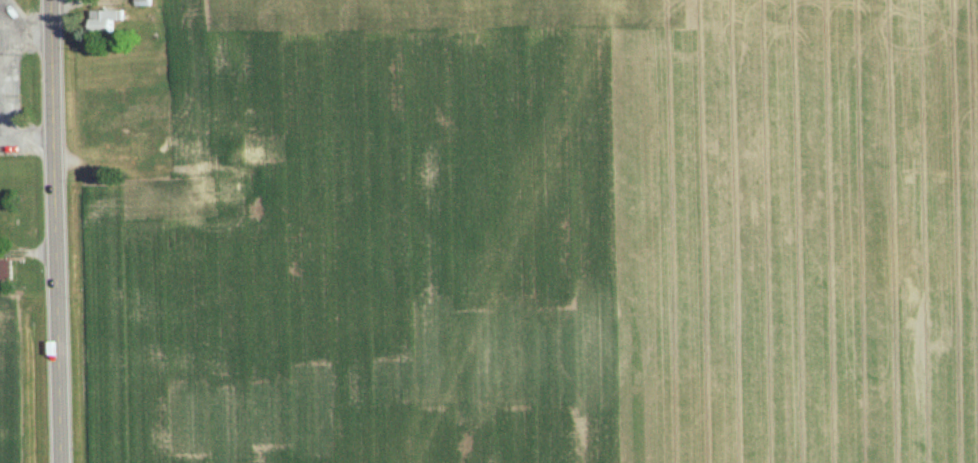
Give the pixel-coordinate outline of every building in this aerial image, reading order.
[(123,11),(93,11),(93,30),(115,30),(116,21),(123,21),(123,11)] [(11,261),(0,261),(0,281),(12,281),(11,261)]
